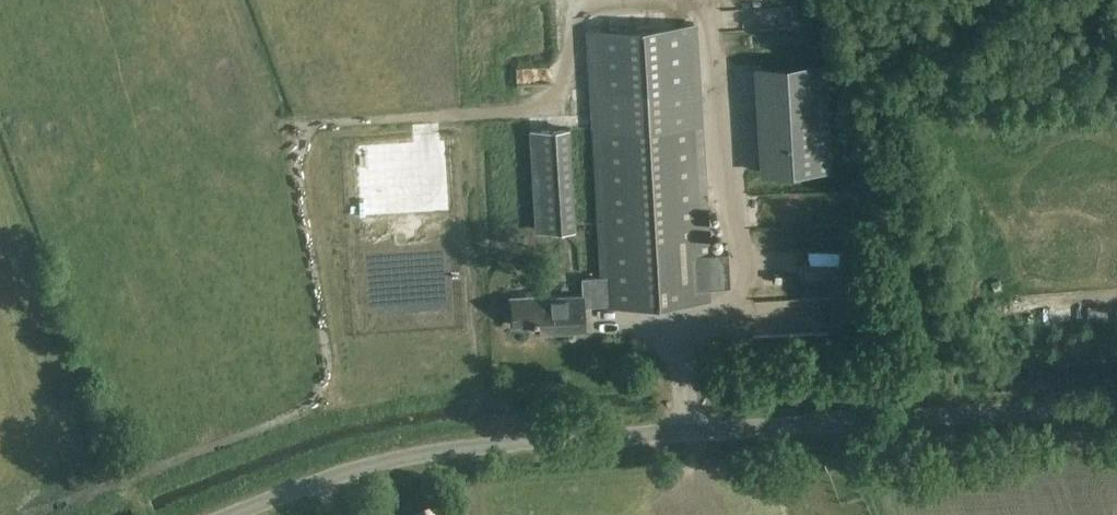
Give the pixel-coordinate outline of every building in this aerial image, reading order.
[(707,253),(694,22),(589,28),(604,276),(580,277),(581,295),(532,298),(520,299),(520,298),(510,298),(512,326),(533,324),(534,333),(584,330),(582,306),(607,305),(607,306),(709,300),(708,286),(729,285),(727,251),(707,253)] [(757,75),(761,175),(830,173),(826,70),(757,75)] [(556,86),(531,92),(534,103),(559,96),(556,86)] [(543,129),(548,228),(575,226),(569,128),(544,129),(543,129)] [(758,227),(848,222),(847,193),(756,198),(758,227)]
